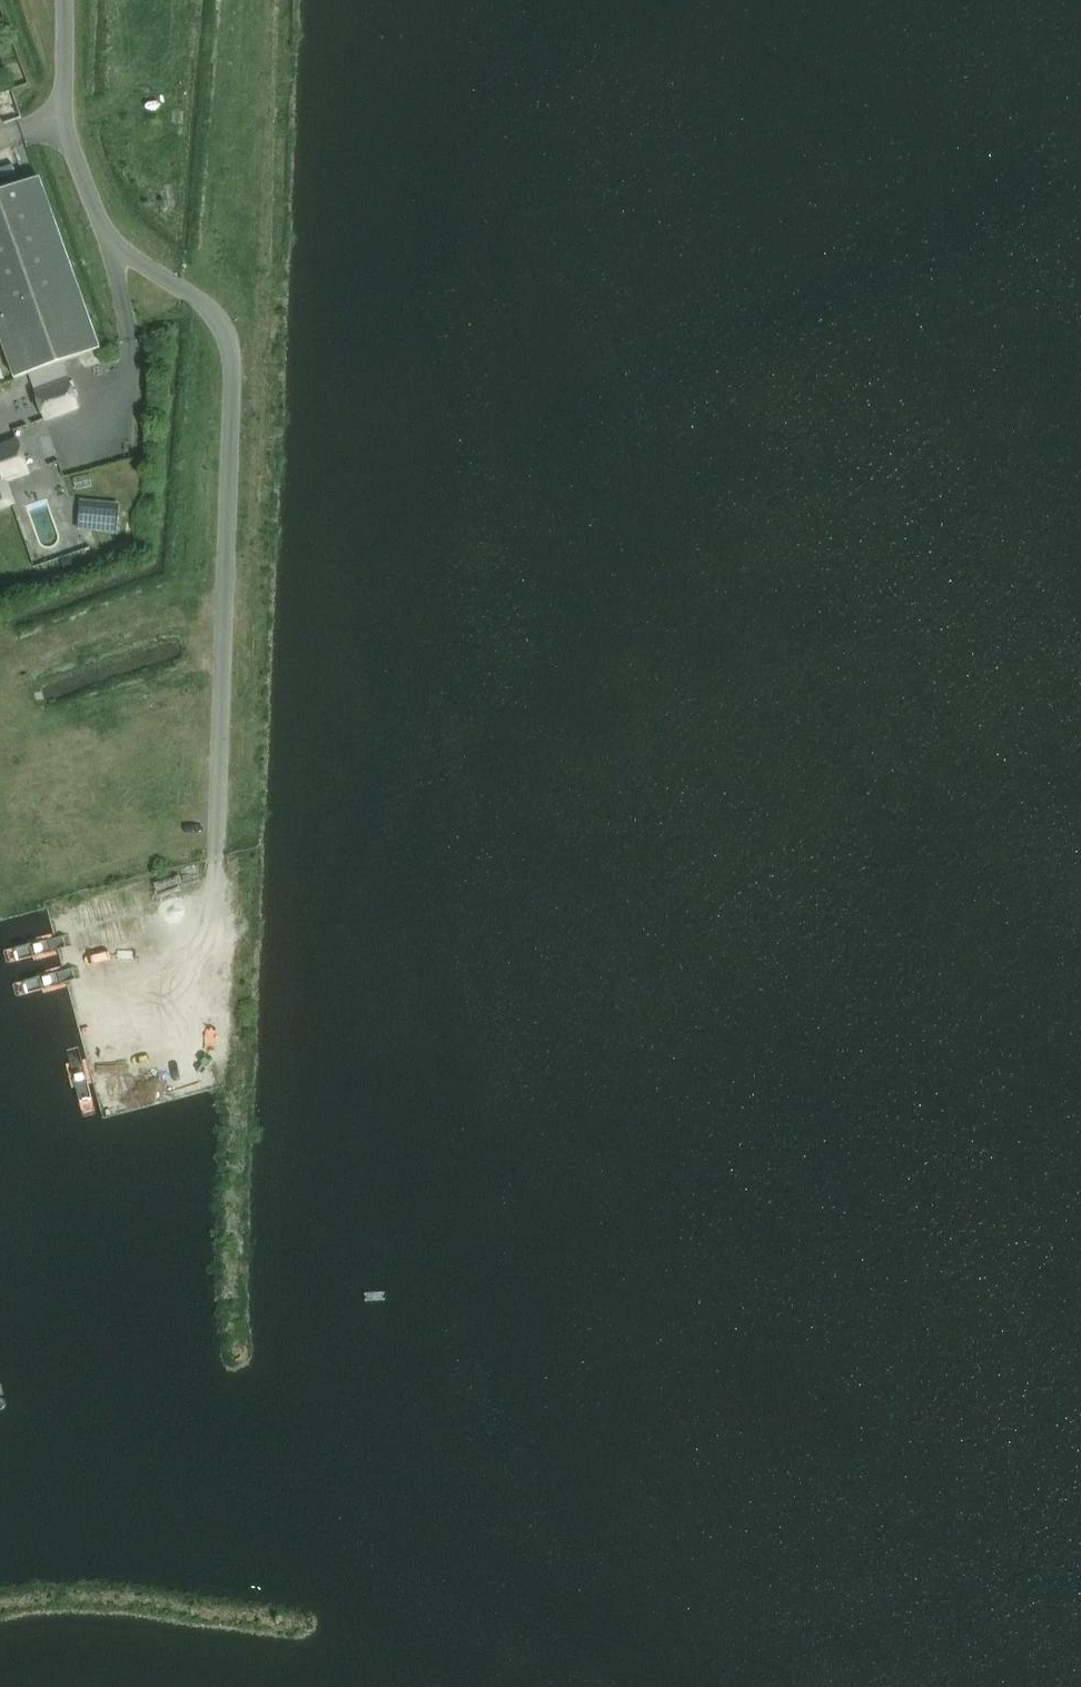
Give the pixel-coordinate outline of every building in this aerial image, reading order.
[(0,190),(0,336),(15,378),(99,348),(38,177),(0,190)] [(44,386),(35,389),(46,422),(80,410),(68,377),(44,386)] [(0,445),(0,506),(12,502),(4,481),(10,479),(29,472),(17,439),(0,445)] [(92,531),(117,533),(120,503),(94,501),(92,531)] [(70,555),(61,558),(64,567),(73,564),(70,555)]
